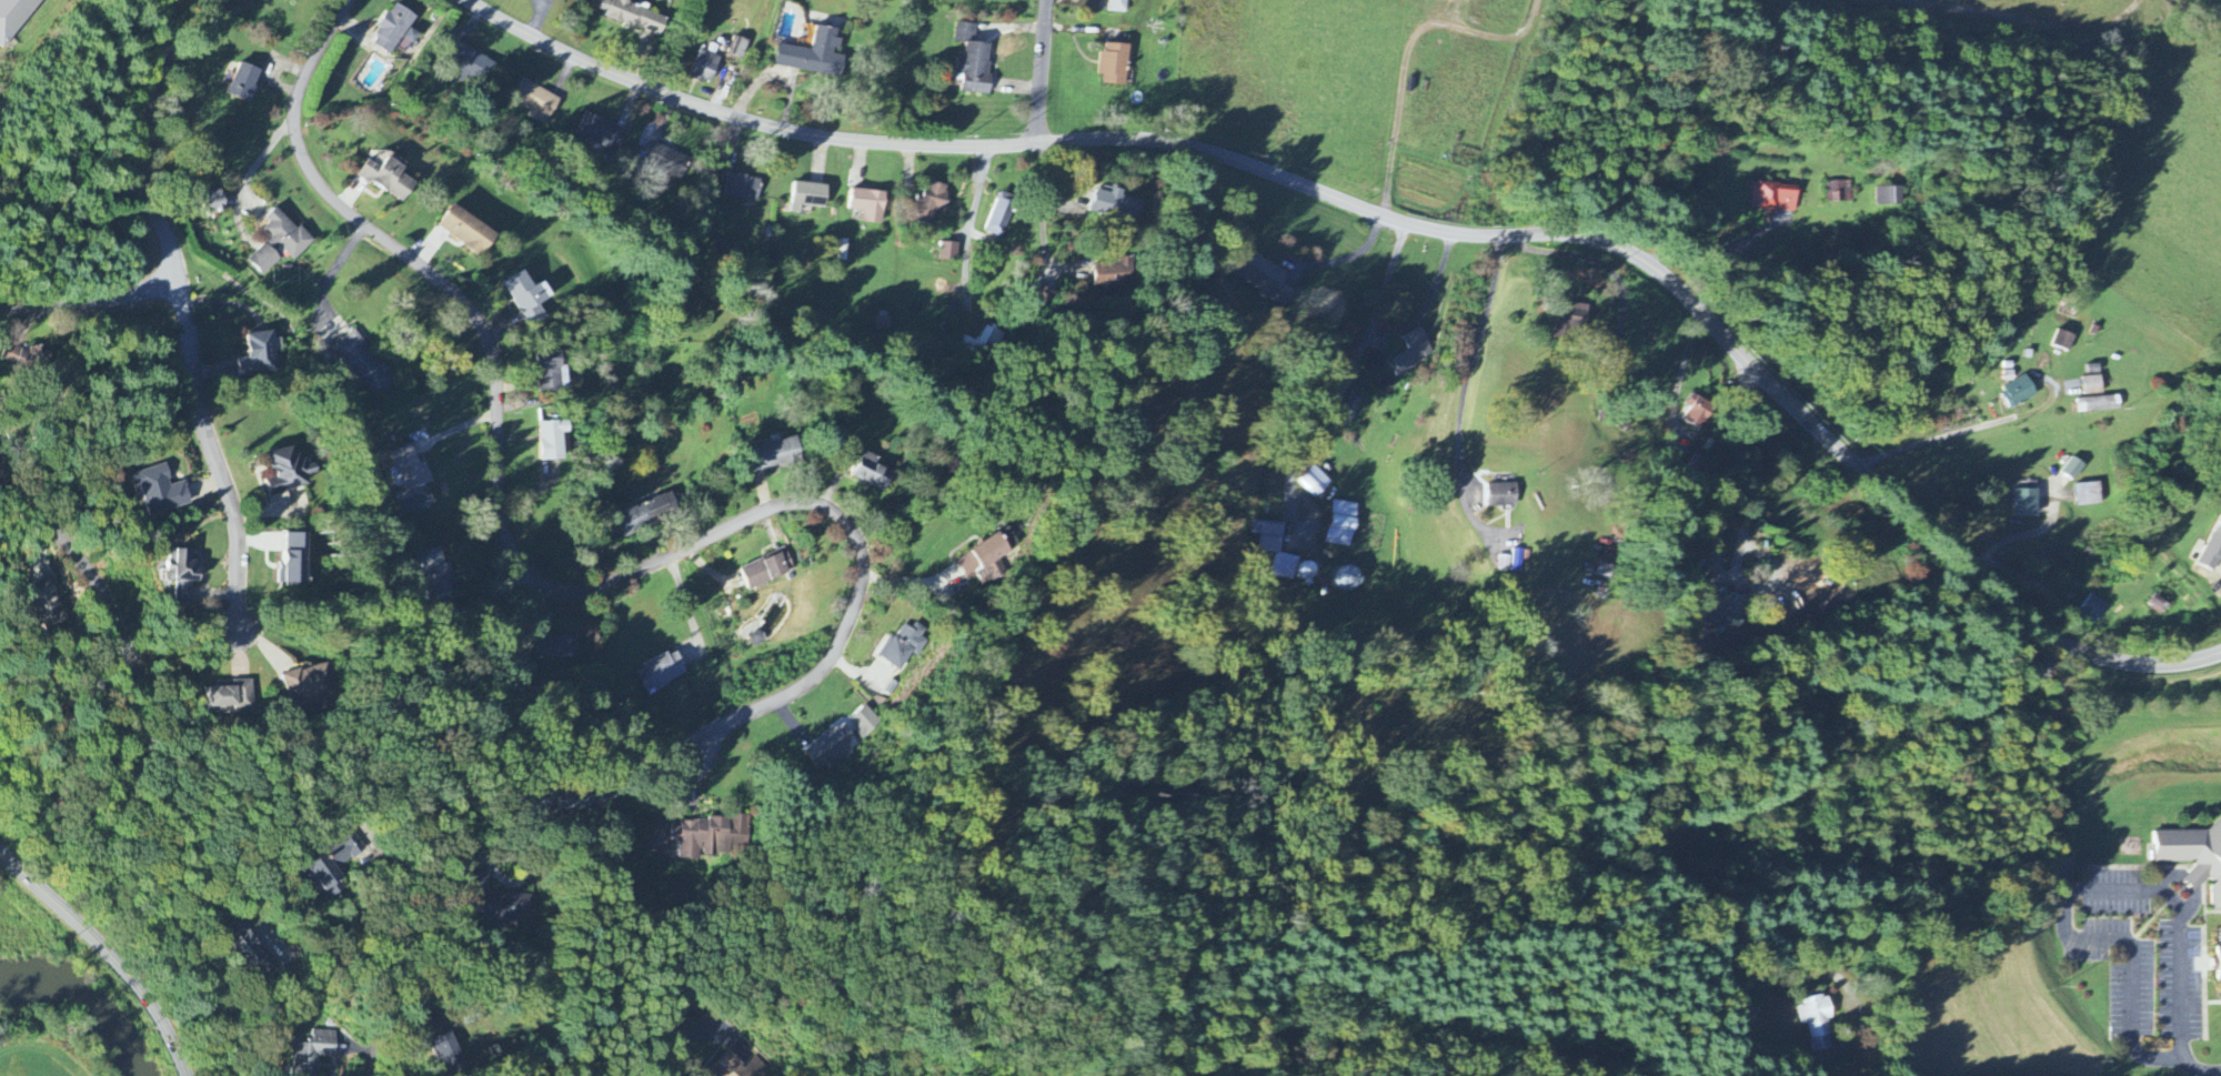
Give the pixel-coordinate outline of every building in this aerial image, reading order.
[(43,0),(0,0),(0,49),(43,0)] [(622,0),(615,0),(614,3),(608,0),(603,0),(598,10),(607,14),(606,16),(660,39),(668,19),(622,0)] [(1110,13),(1130,14),(1130,0),(1110,0),(1110,13)] [(410,30),(417,17),(393,5),(371,46),(392,57),(396,48),(407,54),(418,34),(410,30)] [(962,92),(988,95),(994,46),(975,44),(977,26),(957,24),(955,43),(967,45),(965,60),(959,59),(957,74),(964,75),(962,92)] [(843,77),(846,56),(837,55),(841,30),(817,26),(813,49),(779,44),(776,67),(843,77)] [(750,42),(735,36),(729,54),(743,60),(750,42)] [(1128,87),(1129,46),(1103,45),(1101,86),(1128,87)] [(485,87),(495,61),(462,49),(451,79),(465,84),(466,80),(485,87)] [(722,59),(703,51),(692,77),(711,85),(722,59)] [(262,71),(239,65),(230,98),(253,104),(262,71)] [(522,97),(516,109),(548,123),(560,98),(521,81),(515,94),(522,97)] [(619,152),(627,127),(585,114),(577,138),(619,152)] [(690,160),(651,142),(640,165),(680,182),(690,160)] [(405,203),(416,183),(401,174),(406,167),(388,157),(381,169),(367,160),(358,176),(405,203)] [(761,178),(728,175),(726,197),(759,200),(761,178)] [(830,186),(796,182),(792,213),(802,214),(803,206),(827,209),(830,186)] [(938,211),(945,213),(952,188),(929,182),(918,221),(934,225),(938,211)] [(1789,213),(1790,186),(1750,184),(1749,212),(1789,213)] [(1896,206),(1896,188),(1871,189),(1872,207),(1896,206)] [(228,211),(222,190),(202,195),(208,217),(228,211)] [(885,224),(886,192),(852,190),(851,211),(864,211),(864,224),(885,224)] [(984,231),(1002,238),(1018,199),(1001,192),(984,231)] [(1140,216),(1140,199),(1122,199),(1122,192),(1081,192),(1081,200),(1060,200),(1060,216),(1140,216)] [(437,228),(481,258),(497,235),(453,205),(437,228)] [(263,277),(282,259),(274,251),(280,246),(294,262),(313,244),(279,207),(266,219),(270,224),(262,231),(271,240),(248,260),(263,277)] [(1285,282),(1297,291),(1286,306),(1273,296),(1270,300),(1262,293),(1264,291),(1225,262),(1240,240),(1289,275),(1285,282)] [(959,244),(941,244),(941,261),(958,262),(959,244)] [(1115,286),(1134,285),(1133,257),(1119,258),(1119,264),(1095,264),(1095,294),(1115,294),(1115,286)] [(503,283),(527,327),(545,317),(538,305),(552,297),(544,283),(534,288),(525,272),(503,283)] [(1580,331),(1583,310),(1556,306),(1553,327),(1580,331)] [(971,345),(987,359),(1004,339),(988,325),(971,345)] [(1399,338),(1417,326),(1433,353),(1419,361),(1420,363),(1396,378),(1393,371),(1396,369),(1389,359),(1406,349),(1399,338)] [(333,348),(374,401),(396,384),(355,331),(333,348)] [(2072,337),(2053,331),(2048,348),(2067,353),(2072,337)] [(247,335),(249,358),(238,359),(240,378),(277,375),(273,332),(247,335)] [(1,359),(43,372),(50,350),(31,344),(29,352),(5,345),(1,359)] [(1368,350),(1386,355),(1379,373),(1363,368),(1368,350)] [(566,391),(565,366),(561,366),(560,352),(536,353),(538,392),(566,391)] [(1380,374),(1394,379),(1393,383),(1391,388),(1390,388),(1389,391),(1376,386),(1380,374)] [(2031,399),(2022,377),(1995,389),(2004,410),(2031,399)] [(2096,377),(2079,377),(2080,396),(2097,396),(2096,377)] [(2113,398),(2074,399),(2074,413),(2114,412),(2113,398)] [(539,423),(541,462),(563,461),(562,434),(568,434),(567,422),(539,423)] [(803,465),(798,439),(751,446),(755,473),(803,465)] [(271,497),(308,486),(306,477),(318,473),(315,463),(303,467),(297,446),(269,454),(276,479),(266,482),(271,497)] [(393,454),(407,492),(432,482),(425,463),(420,465),(413,446),(393,454)] [(878,458),(863,453),(853,480),(885,491),(892,472),(875,465),(878,458)] [(2067,483),(2080,468),(2069,459),(2056,473),(2067,483)] [(1294,480),(1310,464),(1327,481),(1312,497),(1294,480)] [(192,506),(186,482),(171,486),(166,466),(131,474),(134,487),(141,485),(148,516),(192,506)] [(2097,506),(2097,484),(2072,485),(2073,507),(2097,506)] [(1479,486),(1480,508),(1502,507),(1501,485),(1479,486)] [(2033,519),(2033,490),(2009,490),(2009,519),(2033,519)] [(624,536),(681,515),(672,493),(616,514),(624,536)] [(1327,544),(1352,549),(1360,506),(1334,501),(1327,544)] [(2214,517),(2195,567),(2212,573),(2216,562),(2220,563),(2220,520),(2214,517)] [(1284,525),(1254,521),(1251,539),(1259,540),(1258,552),(1275,554),(1272,577),(1295,580),(1298,557),(1281,555),(1284,525)] [(957,560),(969,581),(979,575),(987,587),(1009,573),(1000,559),(1021,547),(1010,528),(957,560)] [(306,584),(307,534),(286,534),(284,584),(306,584)] [(440,548),(418,555),(433,601),(450,595),(446,585),(451,583),(440,548)] [(191,550),(170,550),(169,583),(175,583),(175,603),(193,603),(193,582),(201,582),(201,570),(197,570),(197,561),(190,561),(191,550)] [(741,567),(750,590),(796,573),(787,550),(741,567)] [(1511,572),(1521,572),(1522,551),(1511,551),(1511,572)] [(1304,563),(1295,573),(1306,583),(1315,573),(1304,563)] [(1361,569),(1340,567),(1337,589),(1358,591),(1360,579),(1361,569)] [(25,589),(44,633),(68,623),(49,579),(25,589)] [(2106,609),(2090,595),(2072,614),(2088,629),(2106,609)] [(903,672),(914,654),(921,658),(930,642),(922,638),(927,630),(916,623),(912,630),(904,625),(896,639),(891,635),(878,657),(903,672)] [(576,639),(536,635),(534,658),(573,662),(576,639)] [(677,651),(636,670),(647,693),(688,673),(677,651)] [(283,676),(294,713),(316,707),(318,712),(329,708),(327,701),(337,698),(326,663),(283,676)] [(253,683),(216,684),(217,688),(208,688),(209,709),(218,708),(218,715),(229,715),(229,712),(254,711),(253,683)] [(849,723),(867,740),(883,722),(866,706),(849,723)] [(855,739),(845,723),(803,749),(817,771),(828,764),(832,770),(855,755),(848,743),(855,739)] [(591,811),(591,793),(546,794),(546,813),(591,811)] [(748,816),(729,815),(728,819),(706,817),(706,823),(679,820),(678,828),(669,828),(668,843),(678,843),(676,860),(698,862),(699,855),(729,857),(730,849),(746,850),(748,816)] [(2149,864),(2190,863),(2190,868),(2177,882),(2190,894),(2203,879),(2207,883),(2208,911),(2220,911),(2220,818),(2218,815),(2204,831),(2148,832),(2149,864)] [(334,871),(366,849),(353,830),(303,866),(327,901),(345,888),(334,871)] [(528,918),(529,896),(479,894),(478,920),(485,920),(485,929),(499,930),(499,921),(515,922),(515,917),(528,918)] [(253,984),(278,967),(268,952),(262,956),(236,917),(222,926),(231,940),(226,943),(253,984)] [(2220,1002),(2220,930),(2219,930),(2220,947),(2211,947),(2212,985),(2220,985),(2220,1002)] [(1795,1001),(1798,1026),(1804,1025),(1808,1052),(1829,1049),(1825,1020),(1828,1020),(1825,996),(1795,1001)] [(312,1031),(311,1045),(294,1044),(293,1075),(319,1075),(319,1058),(337,1059),(338,1033),(312,1031)] [(437,1073),(460,1065),(448,1033),(426,1041),(437,1073)] [(712,1075),(762,1075),(768,1072),(758,1058),(742,1069),(731,1052),(706,1068),(712,1075)]
